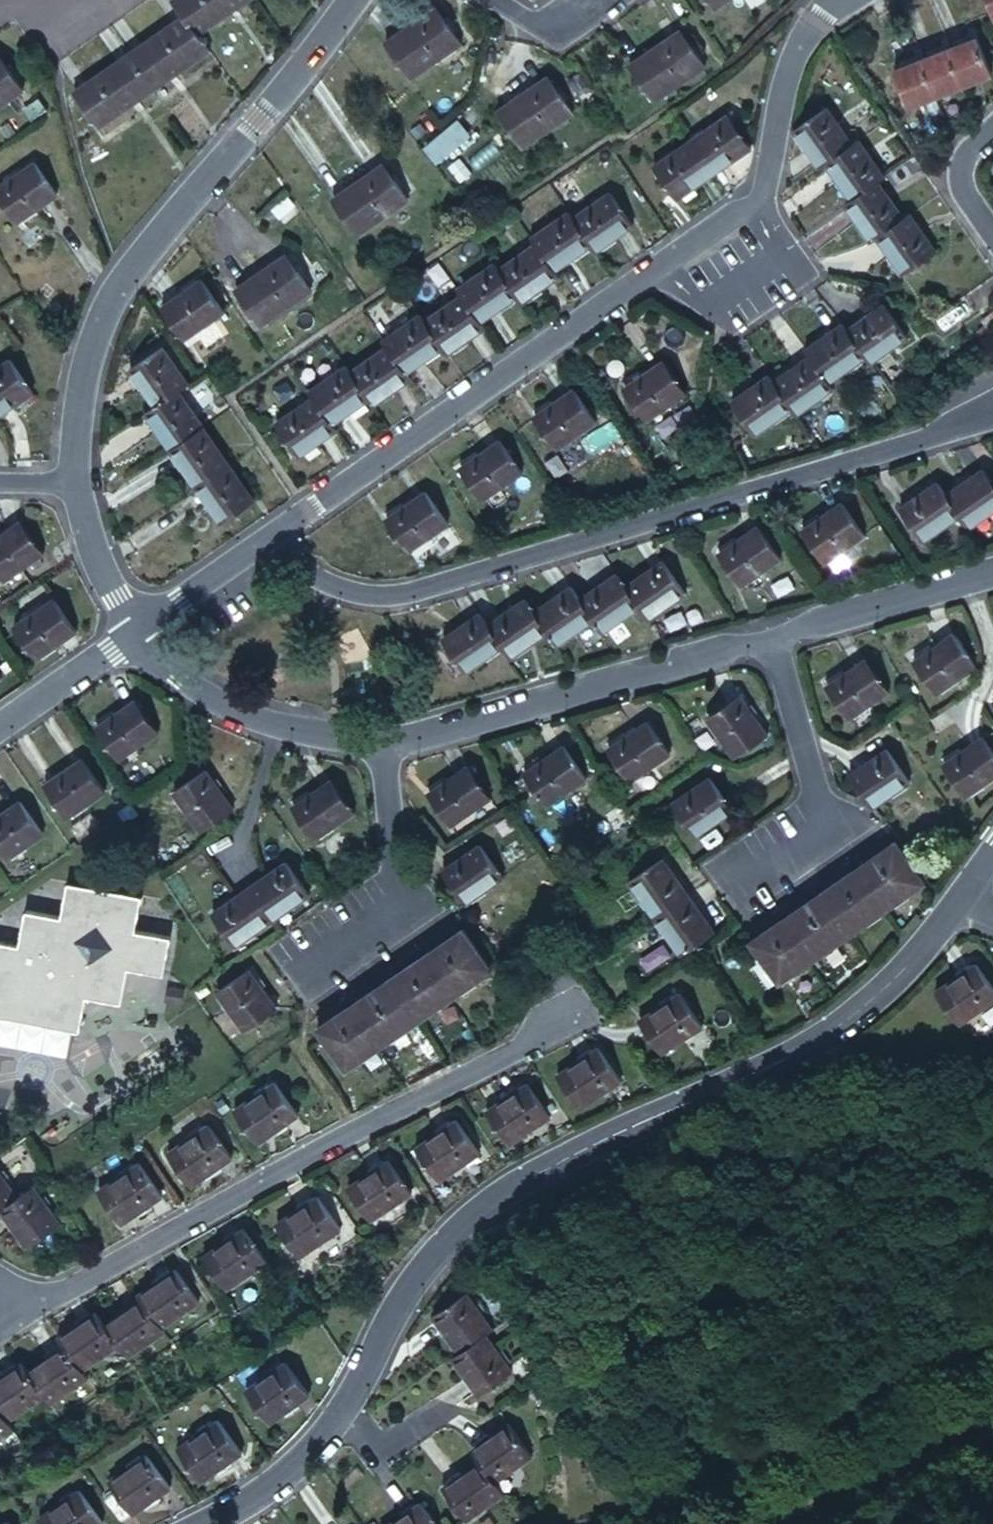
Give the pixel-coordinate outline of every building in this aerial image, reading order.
[(170,9),(183,27),(196,46),(248,9),(242,0),(184,0),(170,9)] [(713,19),(740,0),(700,0),(713,19)] [(992,27),(992,0),(982,0),(992,27)] [(461,57),(439,22),(391,56),(415,90),(461,57)] [(196,46),(183,27),(127,65),(148,97),(151,100),(207,63),(196,46)] [(702,77),(681,45),(633,79),(656,111),(702,77)] [(974,54),(948,64),(962,97),(987,87),(974,54)] [(962,97),(948,64),(920,75),(933,108),(962,97)] [(127,65),(73,101),(99,136),(151,100),(148,97),(127,65)] [(0,75),(0,114),(18,102),(0,75)] [(907,119),(933,108),(920,75),(892,85),(907,119)] [(569,125),(546,91),(501,123),(524,157),(569,125)] [(459,118),(422,144),(434,161),(471,136),(459,118)] [(752,140),(740,123),(704,147),(724,180),(748,164),(748,160),(751,142),(752,140)] [(864,161),(841,127),(811,149),(834,182),(840,178),(864,161)] [(761,155),(752,140),(751,142),(748,160),(748,164),(761,155)] [(689,204),(724,180),(704,147),(667,172),(689,204)] [(871,156),(864,161),(840,178),(866,214),(889,198),(896,194),(871,156)] [(33,175),(0,198),(0,202),(21,233),(54,208),(33,175)] [(409,211),(387,177),(339,209),(363,242),(409,211)] [(916,236),(889,198),(866,214),(858,220),(885,258),(892,253),(916,236)] [(609,206),(578,228),(595,253),(600,262),(632,239),(609,206)] [(556,279),(595,253),(578,228),(574,222),(535,248),(539,255),(556,279)] [(922,232),(916,236),(892,253),(917,290),(948,270),(922,232)] [(556,279),(539,255),(504,279),(521,304),(526,312),(562,289),(556,279)] [(308,303),(285,269),(242,299),(265,333),(308,303)] [(484,329),(521,304),(504,279),(499,274),(463,297),(467,304),(484,329)] [(221,324),(201,294),(170,317),(192,346),(221,324)] [(484,329),(467,304),(429,330),(447,354),(453,362),(489,338),(484,329)] [(903,321),(866,346),(883,371),(890,380),(926,356),(903,321)] [(410,378),(447,354),(429,330),(425,322),(389,347),(394,354),(410,378)] [(847,395),(883,371),(866,346),(862,341),(827,364),(830,370),(847,395)] [(410,378),(394,354),(356,380),(373,405),(378,413),(417,387),(410,378)] [(190,392),(165,356),(131,379),(156,415),(180,399),(190,392)] [(847,395),(830,370),(793,395),(810,421),(817,430),(853,406),(847,395)] [(336,430),(373,405),(356,380),(350,373),(314,398),(319,405),(336,430)] [(0,384),(0,428),(0,429),(35,405),(15,374),(0,384)] [(705,410),(704,409),(696,398),(682,377),(647,401),(669,434),(705,410)] [(810,421),(793,395),(790,390),(752,415),(773,446),(810,421)] [(145,423),(166,452),(201,429),(180,399),(156,415),(145,423)] [(336,430),(319,405),(282,431),(306,463),(340,438),(336,430)] [(616,439),(594,407),(560,430),(582,462),(616,439)] [(166,452),(173,462),(208,439),(201,429),(166,452)] [(173,462),(176,466),(211,443),(208,439),(173,462)] [(176,466),(200,500),(234,477),(211,443),(176,466)] [(543,489),(522,457),(485,482),(506,514),(543,489)] [(256,508),(234,477),(200,500),(223,531),(256,508)] [(973,541),(982,554),(992,547),(992,501),(961,523),(973,541)] [(467,539),(446,509),(410,533),(433,564),(467,539)] [(915,537),(936,566),(973,541),(961,523),(953,511),(915,537)] [(35,542),(27,528),(0,545),(0,565),(35,542)] [(876,561),(855,531),(818,557),(839,587),(876,561)] [(35,542),(0,565),(0,577),(3,582),(43,555),(35,542)] [(47,562),(43,555),(3,582),(8,589),(47,562)] [(798,586),(778,555),(742,579),(762,610),(798,586)] [(661,556),(625,582),(639,603),(645,611),(682,587),(661,556)] [(602,628),(639,603),(625,582),(617,570),(580,596),(594,617),(602,628)] [(594,617),(580,596),(573,585),(535,611),(548,630),(555,642),(594,617)] [(548,630),(535,611),(526,598),(487,624),(501,645),(509,656),(548,630)] [(83,639),(64,608),(25,635),(46,664),(83,639)] [(501,645),(487,624),(480,616),(444,639),(464,669),(501,645)] [(951,651),(912,678),(936,709),(975,682),(951,651)] [(862,673),(821,698),(845,731),(885,707),(862,673)] [(153,731),(132,702),(97,726),(117,756),(153,731)] [(732,705),(701,725),(729,764),(761,744),(732,705)] [(665,741),(646,714),(608,739),(629,766),(665,741)] [(579,769),(560,739),(524,764),(544,793),(579,769)] [(944,779),(967,812),(992,796),(992,767),(984,754),(944,779)] [(100,790),(79,759),(46,782),(68,812),(100,790)] [(491,791),(470,760),(434,785),(456,816),(491,791)] [(885,761),(848,785),(872,819),(909,795),(885,761)] [(218,806),(193,770),(162,793),(187,827),(218,806)] [(342,816),(321,784),(284,809),(304,840),(342,816)] [(756,824),(736,795),(699,822),(719,851),(756,824)] [(17,802),(0,815),(0,856),(1,859),(38,833),(17,802)] [(508,870),(487,839),(451,863),(473,895),(508,870)] [(922,894),(894,853),(753,942),(749,944),(753,949),(778,985),(922,894)] [(715,938),(663,856),(629,877),(681,959),(715,938)] [(279,863),(242,889),(264,920),(300,894),(279,863)] [(229,945),(264,920),(242,889),(207,912),(229,945)] [(24,921),(18,955),(0,951),(0,1068),(37,1074),(42,1039),(79,1044),(85,1009),(120,1015),(127,976),(92,969),(97,935),(24,921)] [(333,1083),(477,991),(449,947),(305,1039),(333,1083)] [(269,1003),(243,967),(213,987),(239,1025),(269,1003)] [(989,986),(954,1009),(977,1041),(992,1030),(992,992),(989,986)] [(638,1015),(660,1053),(704,1028),(682,990),(638,1015)] [(654,1047),(630,1014),(596,1037),(621,1070),(654,1047)] [(583,1097),(560,1066),(524,1092),(546,1122),(583,1097)] [(292,1121),(272,1091),(235,1115),(256,1147),(292,1121)] [(514,1135),(492,1104),(456,1128),(479,1159),(514,1135)] [(447,1167),(427,1136),(388,1162),(409,1192),(447,1167)] [(218,1173),(199,1145),(160,1171),(181,1199),(218,1173)] [(386,1204),(364,1173),(328,1198),(350,1229),(386,1204)] [(2,1207),(15,1198),(0,1176),(0,1209),(2,1207)] [(154,1205),(134,1176),(98,1199),(120,1230),(154,1205)] [(32,1187),(15,1198),(2,1207),(29,1246),(60,1225),(32,1187)] [(322,1235),(302,1205),(267,1228),(289,1260),(322,1235)] [(256,1267),(234,1236),(199,1260),(220,1292),(256,1267)] [(195,1306),(174,1276),(140,1300),(162,1330),(195,1306)] [(434,1303),(460,1333),(479,1318),(483,1314),(459,1283),(434,1303)] [(163,1341),(142,1311),(107,1335),(130,1364),(163,1341)] [(507,1352),(479,1318),(460,1333),(456,1336),(483,1371),(507,1352)] [(119,1362),(96,1330),(60,1357),(83,1387),(119,1362)] [(280,1373),(259,1344),(226,1370),(249,1397),(280,1373)] [(51,1423),(84,1398),(62,1366),(28,1392),(51,1423)] [(478,1410),(486,1421),(502,1442),(537,1414),(514,1384),(478,1410)] [(39,1419),(19,1388),(0,1402),(0,1439),(4,1445),(39,1419)] [(222,1435),(198,1406),(162,1434),(188,1464),(222,1435)] [(502,1442),(486,1421),(452,1446),(474,1475),(508,1450),(502,1442)] [(155,1478),(134,1451),(99,1480),(123,1507),(155,1478)] [(461,1491),(438,1462),(401,1490),(425,1521),(461,1491)] [(346,1523),(403,1523),(382,1496),(346,1523)] [(72,1498),(36,1523),(89,1523),(72,1498)]
